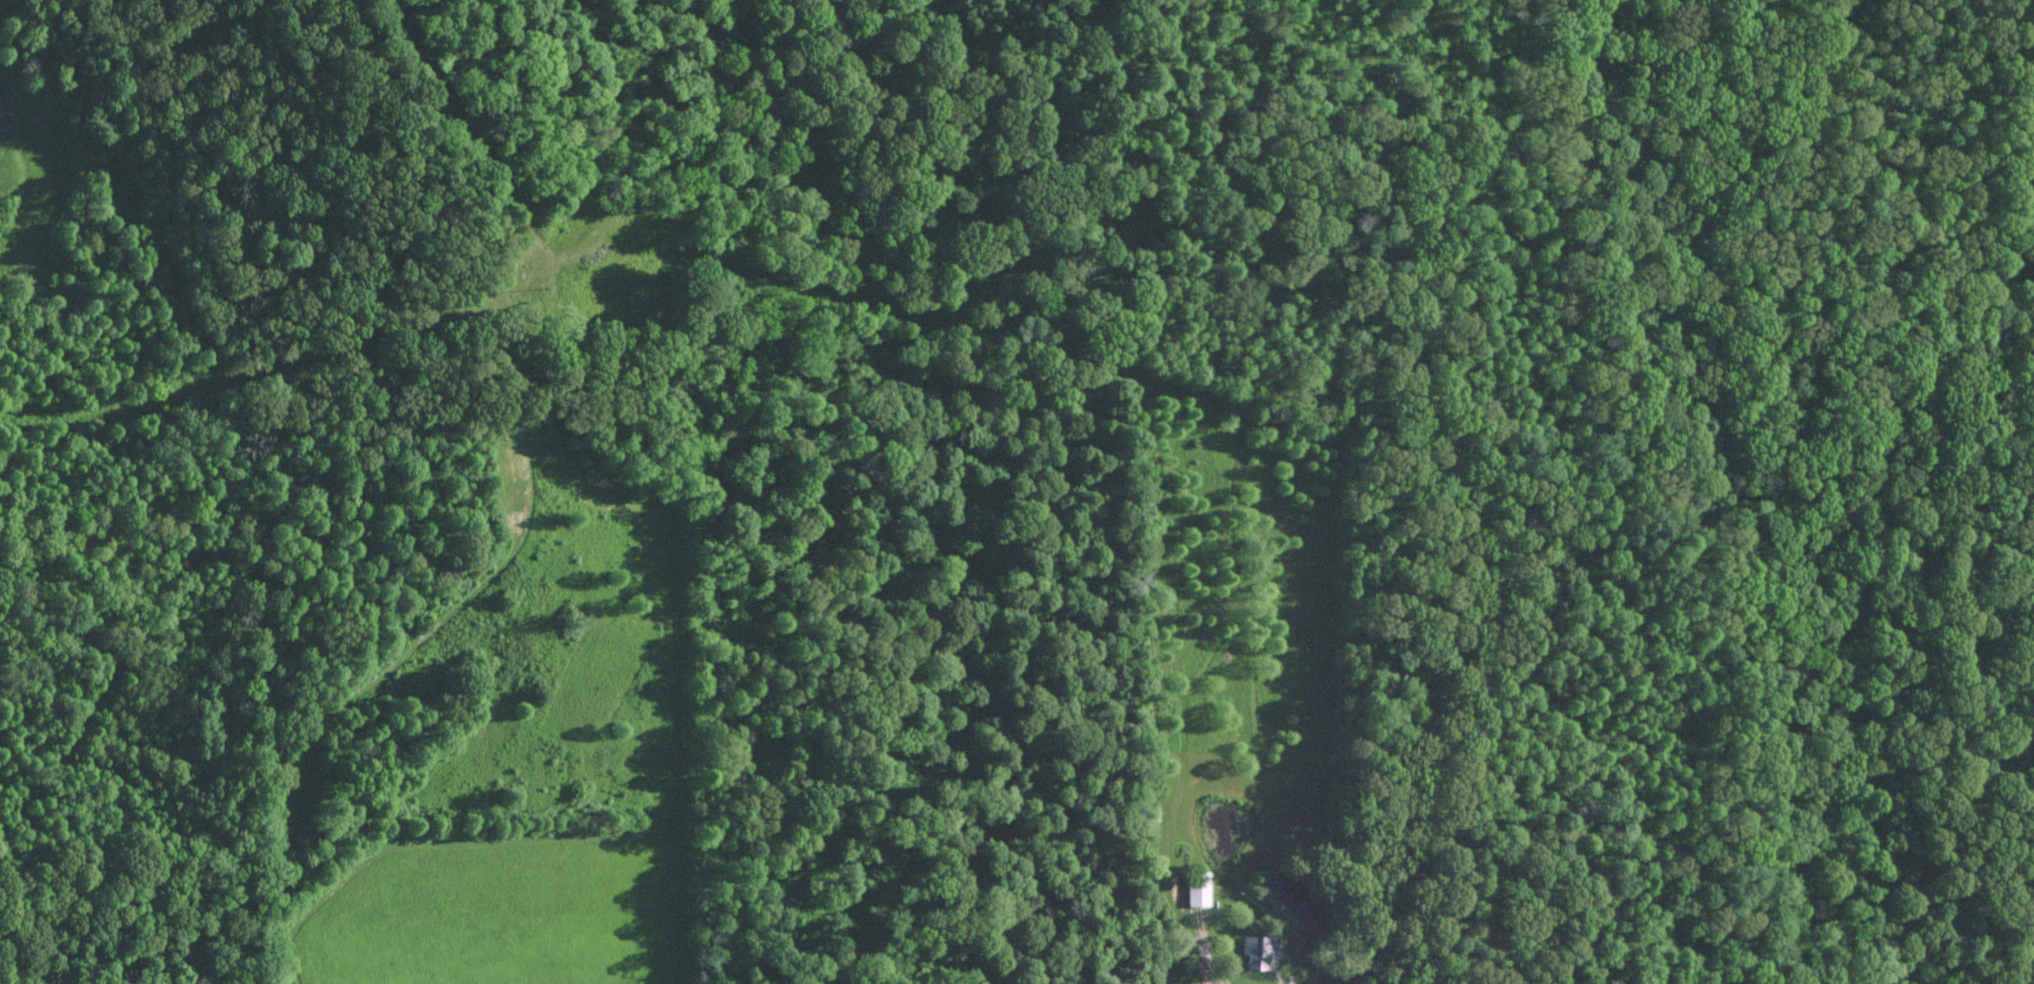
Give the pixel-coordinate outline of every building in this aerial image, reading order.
[(1206,871),(1183,872),(1184,907),(1207,906),(1206,871)] [(1242,936),(1240,973),(1265,975),(1265,983),(1278,983),(1280,938),(1242,936)]
